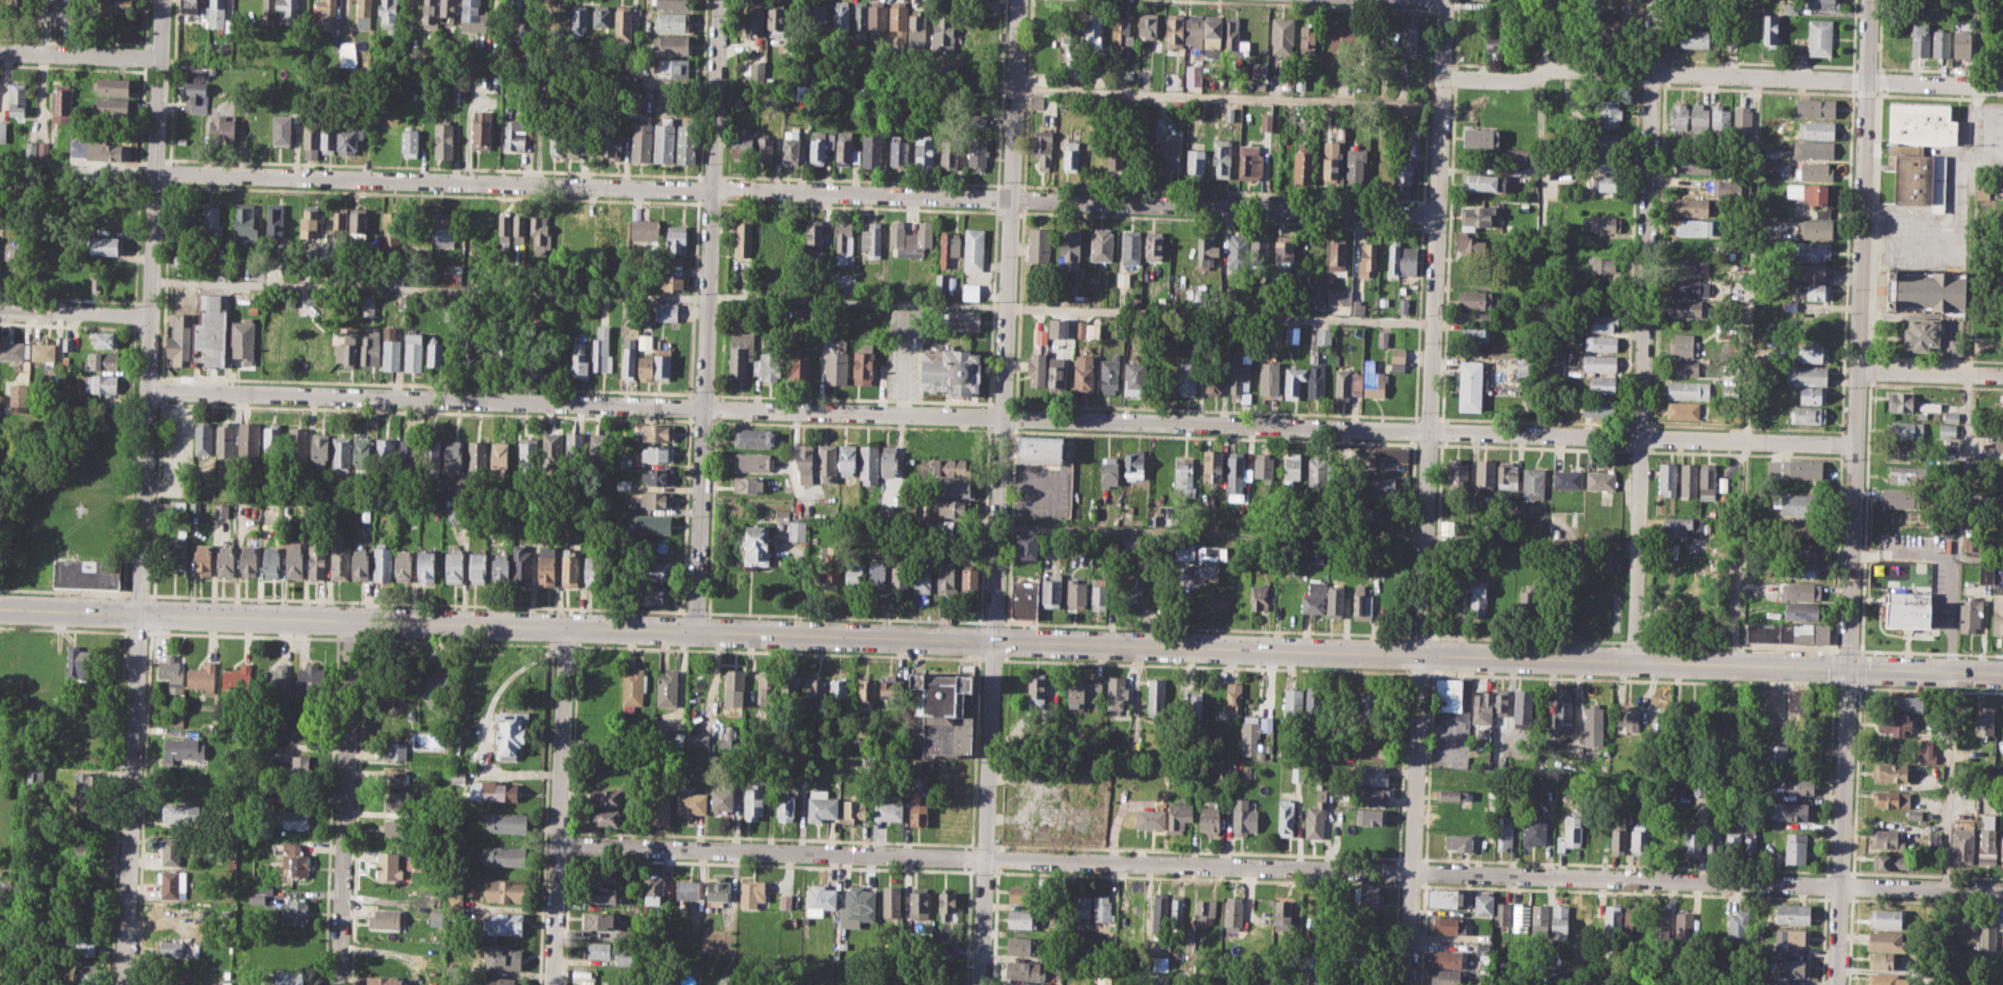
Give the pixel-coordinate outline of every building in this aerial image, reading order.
[(13,14),(13,0),(28,0),(28,14),(13,14)] [(52,24),(52,0),(71,0),(71,24),(52,24)] [(103,12),(102,0),(131,0),(132,10),(103,12)] [(180,13),(180,0),(198,0),(197,14),(180,13)] [(209,6),(209,0),(225,0),(224,27),(208,27),(208,19),(200,19),(201,6),(209,6)] [(262,12),(262,0),(274,0),(274,12),(262,12)] [(277,9),(277,0),(299,0),(299,23),(285,22),(285,9),(277,9)] [(317,13),(317,0),(335,0),(334,26),(324,25),(324,14),(317,13)] [(357,27),(358,0),(371,0),(370,28),(357,27)] [(382,4),(382,0),(398,0),(397,19),(401,19),(401,28),(396,28),(396,33),(388,33),(388,28),(382,28),(382,14),(378,14),(378,3),(382,4)] [(424,25),(424,0),(438,0),(438,16),(435,16),(435,25),(424,25)] [(442,16),(457,17),(458,0),(442,0),(442,16)] [(463,21),(480,21),(480,18),(487,18),(487,10),(480,10),(480,0),(464,0),(463,21)] [(507,38),(507,0),(525,0),(524,38),(507,38)] [(652,4),(652,0),(686,0),(686,9),(656,8),(656,4),(652,4)] [(815,3),(815,0),(825,0),(825,32),(806,32),(806,3),(815,3)] [(835,0),(846,0),(846,5),(849,5),(848,36),(831,36),(832,5),(835,5),(835,0)] [(854,37),(854,0),(866,0),(865,38),(854,37)] [(868,5),(867,29),(871,29),(870,36),(885,36),(885,6),(882,6),(882,1),(871,0),(871,5),(868,5)] [(1809,8),(1809,0),(1840,0),(1839,10),(1809,8)] [(888,29),(889,5),(892,5),(892,1),(904,1),(904,6),(906,6),(906,40),(895,40),(896,29),(888,29)] [(1783,1),(1798,1),(1797,14),(1783,14),(1783,1)] [(745,2),(763,2),(762,37),(744,36),(745,2)] [(768,37),(768,29),(766,29),(766,2),(785,3),(784,37),(768,37)] [(572,5),(587,5),(587,27),(572,27),(572,5)] [(594,6),(609,6),(609,26),(594,26),(594,6)] [(616,6),(632,6),(631,41),(615,41),(616,6)] [(908,46),(909,10),(923,10),(923,15),(926,15),(925,47),(908,46)] [(661,12),(690,12),(690,32),(654,31),(654,18),(661,18),(661,12)] [(931,33),(934,33),(934,23),(940,24),(941,13),(949,13),(949,17),(953,17),(952,50),(942,50),(942,53),(930,53),(931,33)] [(1116,13),(1130,13),(1129,36),(1125,36),(1125,44),(1112,43),(1112,24),(1115,24),(1116,13)] [(1139,13),(1157,14),(1156,42),(1138,41),(1139,13)] [(1085,14),(1104,15),(1103,47),(1084,46),(1085,14)] [(1167,14),(1183,14),(1182,48),(1166,47),(1167,14)] [(1762,14),(1780,14),(1779,49),(1768,48),(1768,43),(1761,43),(1762,14)] [(1190,15),(1203,15),(1202,49),(1185,48),(1186,18),(1190,18),(1190,15)] [(1206,15),(1222,15),(1221,50),(1205,50),(1206,15)] [(1225,15),(1240,16),(1239,40),(1249,41),(1249,56),(1224,55),(1225,15)] [(1273,16),(1295,17),(1293,55),(1271,54),(1273,16)] [(1809,19),(1832,20),(1831,55),(1808,54),(1809,19)] [(1301,22),(1317,22),(1317,52),(1300,52),(1301,22)] [(1330,23),(1355,24),(1355,48),(1352,48),(1351,75),(1336,75),(1336,49),(1330,48),(1330,23)] [(1402,23),(1420,23),(1419,52),(1401,51),(1402,23)] [(1912,23),(1930,23),(1928,57),(1911,56),(1912,23)] [(1680,29),(1713,30),(1712,43),(1708,43),(1708,48),(1680,48),(1680,29)] [(1933,29),(1951,30),(1950,57),(1932,57),(1933,29)] [(1954,31),(1971,31),(1970,57),(1954,57),(1954,31)] [(1486,33),(1505,33),(1504,60),(1486,60),(1486,33)] [(653,37),(660,37),(660,34),(688,34),(688,55),(660,54),(660,48),(653,48),(653,37)] [(355,66),(355,42),(339,42),(340,66),(355,66)] [(660,57),(689,58),(688,79),(659,78),(659,71),(654,71),(654,64),(660,64),(660,57)] [(764,63),(749,62),(749,81),(764,81),(764,63)] [(1253,62),(1267,63),(1266,76),(1252,75),(1253,62)] [(1185,86),(1201,86),(1201,66),(1185,66),(1185,86)] [(452,74),(470,75),(469,89),(452,89),(452,74)] [(98,77),(129,78),(129,95),(97,94),(97,90),(93,90),(93,81),(98,81),(98,77)] [(185,81),(207,81),(207,113),(184,113),(185,81)] [(11,82),(26,82),(26,115),(10,114),(11,82)] [(1256,82),(1266,82),(1265,91),(1255,91),(1256,82)] [(54,84),(72,84),(72,122),(54,121),(54,84)] [(421,89),(429,89),(429,102),(420,102),(421,89)] [(1030,95),(1044,95),(1043,109),(1029,109),(1030,95)] [(98,98),(128,99),(127,116),(97,115),(97,112),(93,111),(93,102),(98,102),(98,98)] [(1797,98),(1835,99),(1834,118),(1796,116),(1797,98)] [(1601,100),(1619,101),(1619,109),(1623,109),(1623,120),(1619,120),(1619,126),(1600,126),(1601,100)] [(1673,103),(1686,103),(1686,106),(1689,107),(1688,130),(1669,129),(1669,106),(1673,106),(1673,103)] [(1691,129),(1692,103),(1704,103),(1703,107),(1709,108),(1708,130),(1691,129)] [(1892,202),(1894,159),(1888,159),(1890,103),(1950,105),(1949,120),(1957,120),(1956,144),(1922,143),(1922,155),(1946,156),(1943,213),(1930,212),(1930,204),(1892,202)] [(1712,130),(1713,104),(1723,104),(1723,108),(1730,108),(1729,130),(1712,130)] [(1733,110),(1736,110),(1737,105),(1750,106),(1750,110),(1753,110),(1752,133),(1732,132),(1733,110)] [(1226,107),(1235,107),(1234,122),(1225,122),(1226,107)] [(477,110),(491,110),(491,145),(473,144),(473,121),(477,121),(477,110)] [(631,162),(631,122),(640,122),(640,113),(650,113),(650,122),(652,122),(651,162),(631,162)] [(970,114),(985,115),(985,125),(970,124),(970,114)] [(1261,114),(1273,115),(1272,130),(1260,129),(1261,114)] [(1294,114),(1305,114),(1305,128),(1294,127),(1294,114)] [(213,115),(226,115),(226,120),(235,120),(234,145),(208,144),(209,120),(213,120),(213,115)] [(272,115),(293,115),(292,145),(271,144),(272,115)] [(654,162),(655,123),(662,123),(663,116),(673,116),(672,162),(654,162)] [(677,162),(678,117),(688,117),(688,121),(696,121),(694,163),(677,162)] [(433,158),(434,123),(438,124),(438,119),(452,119),(451,158),(433,158)] [(507,119),(525,120),(524,150),(506,150),(507,119)] [(1409,120),(1418,121),(1418,132),(1409,131),(1409,120)] [(1801,120),(1834,121),(1834,138),(1800,137),(1801,120)] [(302,158),(303,124),(318,124),(317,158),(302,158)] [(320,152),(321,124),(335,124),(334,153),(320,152)] [(337,152),(337,128),(364,129),(364,139),(357,139),(357,150),(353,150),(353,153),(337,152)] [(550,156),(551,128),(565,129),(564,156),(550,156)] [(600,155),(601,136),(609,136),(609,128),(623,128),(623,160),(608,160),(608,155),(600,155)] [(1463,128),(1499,129),(1499,145),(1463,144),(1463,128)] [(730,156),(731,129),(753,130),(753,157),(730,156)] [(1337,129),(1345,130),(1345,138),(1336,137),(1337,129)] [(401,130),(418,131),(418,156),(401,156),(401,130)] [(567,156),(568,130),(580,131),(580,141),(590,142),(590,153),(580,153),(579,156),(567,156)] [(809,164),(809,130),(833,130),(832,148),(823,147),(823,164),(809,164)] [(835,165),(836,130),(852,130),(851,149),(858,149),(858,162),(851,162),(851,166),(835,165)] [(862,167),(862,135),(872,135),(872,130),(882,130),(881,167),(862,167)] [(1034,130),(1053,130),(1052,172),(1040,171),(1041,166),(1038,166),(1038,158),(1033,157),(1034,130)] [(889,166),(889,134),(899,134),(899,139),(907,139),(907,167),(889,166)] [(914,168),(915,138),(919,139),(919,134),(935,134),(934,168),(914,168)] [(1598,134),(1623,135),(1622,153),(1598,152),(1598,134)] [(1160,142),(1169,142),(1169,135),(1181,136),(1180,173),(1159,172),(1160,142)] [(757,136),(773,137),(772,162),(756,162),(757,136)] [(783,137),(799,137),(799,164),(782,164),(783,137)] [(968,164),(969,138),(988,138),(987,148),(990,148),(990,156),(986,156),(986,165),(983,165),(983,170),(977,170),(977,165),(968,164)] [(1212,138),(1231,138),(1230,178),(1215,178),(1216,164),(1211,164),(1212,138)] [(73,140),(121,141),(121,145),(128,145),(127,160),(87,158),(87,154),(72,154),(73,140)] [(939,168),(940,140),(958,141),(958,169),(939,168)] [(1324,140),(1323,181),(1339,181),(1341,141),(1324,140)] [(1794,140),(1834,142),(1833,159),(1793,157),(1794,140)] [(1064,141),(1079,141),(1078,172),(1063,171),(1064,141)] [(26,142),(36,142),(36,160),(26,159),(26,142)] [(39,142),(39,159),(50,159),(50,142),(39,142)] [(1298,143),(1309,143),(1309,151),(1316,152),(1315,184),(1293,183),(1294,151),(1298,151),(1298,143)] [(1240,145),(1259,146),(1259,155),(1263,155),(1262,181),(1249,181),(1249,177),(1238,177),(1240,145)] [(1765,148),(1779,149),(1778,158),(1765,157),(1765,148)] [(1187,149),(1205,150),(1204,177),(1186,176),(1187,149)] [(1347,149),(1367,149),(1366,179),(1346,179),(1347,149)] [(1108,152),(1124,152),(1123,173),(1108,173),(1108,152)] [(1372,155),(1390,155),(1389,184),(1372,183),(1372,155)] [(1396,155),(1412,156),(1411,185),(1396,185),(1396,155)] [(1676,155),(1714,157),(1713,173),(1676,171),(1676,155)] [(1600,156),(1622,156),(1621,173),(1600,173),(1600,156)] [(1801,162),(1828,163),(1828,169),(1833,169),(1833,180),(1800,179),(1801,162)] [(1463,173),(1503,175),(1503,184),(1499,184),(1498,190),(1462,189),(1463,173)] [(1592,176),(1620,177),(1620,188),(1616,188),(1616,192),(1597,191),(1597,188),(1591,188),(1592,176)] [(1809,184),(1827,184),(1827,204),(1808,203),(1809,184)] [(1976,184),(1988,185),(1988,199),(1976,198),(1976,184)] [(1674,197),(1709,198),(1709,216),(1674,215),(1674,197)] [(235,203),(254,203),(253,228),(257,228),(257,241),(241,240),(241,236),(237,236),(237,228),(234,228),(235,203)] [(268,203),(284,203),(283,237),(268,236),(268,203)] [(304,205),(318,205),(318,238),(300,238),(300,216),(304,216),(304,205)] [(333,211),(339,211),(340,205),(348,205),(347,234),(333,234),(333,211)] [(205,206),(220,207),(219,224),(223,224),(223,236),(204,235),(205,206)] [(1460,206),(1496,207),(1496,225),(1475,224),(1475,230),(1460,230),(1460,206)] [(1796,219),(1816,220),(1817,209),(1824,210),(1824,220),(1832,220),(1831,238),(1796,237),(1796,219)] [(351,211),(367,211),(366,238),(350,237),(351,211)] [(382,211),(397,211),(396,250),(381,250),(382,211)] [(498,211),(510,211),(510,243),(498,242),(498,211)] [(432,212),(455,213),(454,247),(431,246),(432,212)] [(563,212),(584,212),(583,228),(588,228),(588,243),(574,242),(574,231),(563,231),(563,212)] [(514,214),(527,214),(526,244),(514,244),(514,214)] [(533,216),(548,216),(547,245),(533,244),(533,216)] [(754,250),(754,217),(768,217),(767,251),(754,250)] [(1583,217),(1620,218),(1620,232),(1590,231),(1590,227),(1582,227),(1583,217)] [(595,218),(611,219),(611,227),(616,227),(615,248),(603,247),(603,235),(595,235),(595,218)] [(632,218),(658,219),(658,241),(631,240),(632,218)] [(806,254),(807,218),(822,219),(821,254),(806,254)] [(1680,219),(1712,219),(1712,235),(1674,235),(1675,225),(1679,225),(1680,219)] [(833,246),(833,220),(853,220),(852,254),(847,254),(847,263),(836,263),(836,246),(833,246)] [(861,229),(868,229),(868,220),(881,221),(880,259),(866,259),(867,249),(861,249),(861,229)] [(889,244),(890,220),(903,220),(903,232),(915,233),(916,220),(932,221),(932,247),(924,247),(924,256),(896,256),(897,244),(889,244)] [(736,221),(752,221),(751,258),(735,258),(736,221)] [(667,224),(686,225),(686,253),(671,253),(671,242),(667,242),(667,224)] [(963,270),(965,227),(984,228),(982,270),(963,270)] [(1028,227),(1051,227),(1050,263),(1027,263),(1028,227)] [(1066,227),(1081,228),(1080,268),(1065,268),(1065,254),(1059,254),(1060,237),(1066,238),(1066,227)] [(1094,227),(1110,228),(1109,234),(1114,234),(1113,262),(1089,261),(1090,232),(1094,232),(1094,227)] [(1123,230),(1140,230),(1139,264),(1121,263),(1123,230)] [(940,267),(941,231),(960,232),(959,256),(950,256),(950,268),(940,267)] [(1146,231),(1163,232),(1162,263),(1145,263),(1146,231)] [(1198,232),(1215,233),(1214,245),(1220,246),(1219,256),(1214,256),(1214,266),(1198,265),(1198,232)] [(1455,232),(1468,232),(1468,236),(1493,237),(1492,253),(1454,251),(1455,232)] [(1231,233),(1244,234),(1244,239),(1248,239),(1246,273),(1227,272),(1228,237),(1231,237),(1231,233)] [(1251,234),(1268,235),(1268,265),(1250,264),(1251,234)] [(94,235),(126,237),(125,256),(93,254),(94,235)] [(1275,235),(1296,235),(1294,266),(1278,265),(1279,260),(1274,260),(1275,235)] [(1330,238),(1346,238),(1345,270),(1329,269),(1330,238)] [(1389,241),(1399,241),(1397,273),(1388,273),(1389,241)] [(5,242),(23,243),(22,260),(5,259),(5,242)] [(1797,242),(1830,243),(1830,258),(1823,258),(1823,261),(1796,261),(1797,242)] [(1362,243),(1377,244),(1377,270),(1370,269),(1370,276),(1358,276),(1358,259),(1361,259),(1362,243)] [(1401,246),(1417,247),(1416,275),(1400,274),(1401,246)] [(1587,257),(1619,258),(1618,273),(1586,272),(1587,257)] [(1674,258),(1708,258),(1708,275),(1674,274),(1674,258)] [(1800,263),(1829,264),(1829,280),(1800,280),(1800,263)] [(443,270),(453,270),(453,265),(462,265),(461,284),(443,284),(443,270)] [(1886,270),(1969,272),(1967,354),(1946,354),(1947,337),(1944,337),(1943,343),(1939,343),(1938,349),(1928,348),(1928,353),(1912,352),(1912,347),(1902,347),(1903,326),(1908,326),(1908,318),(1941,319),(1941,310),(1885,308),(1886,270)] [(390,271),(406,271),(406,283),(389,283),(390,271)] [(1118,271),(1130,271),(1129,286),(1118,286),(1118,271)] [(831,272),(855,272),(855,290),(830,289),(831,272)] [(659,273),(689,274),(688,291),(659,290),(659,273)] [(935,273),(949,273),(948,277),(956,277),(955,291),(935,290),(935,273)] [(91,289),(100,290),(100,274),(92,274),(91,289)] [(1672,277),(1709,278),(1709,296),(1671,295),(1672,277)] [(962,283),(979,283),(979,300),(961,299),(962,283)] [(1794,284),(1829,285),(1828,299),(1806,299),(1806,294),(1800,294),(1800,290),(1794,290),(1794,284)] [(1327,288),(1344,289),(1344,305),(1327,305),(1327,288)] [(1458,291),(1492,292),(1492,298),(1499,298),(1499,309),(1457,307),(1458,291)] [(303,315),(320,315),(319,292),(303,293),(303,315)] [(166,365),(168,313),(198,314),(199,293),(228,294),(225,367),(166,365)] [(363,295),(375,296),(374,315),(362,315),(363,295)] [(1399,297),(1409,298),(1409,314),(1398,313),(1399,297)] [(1351,299),(1360,300),(1360,304),(1365,304),(1365,314),(1350,313),(1351,299)] [(1672,299),(1702,300),(1701,317),(1672,316),(1672,299)] [(659,301),(678,301),(677,321),(659,320),(659,301)] [(247,305),(258,305),(258,313),(247,313),(247,305)] [(948,309),(981,311),(980,329),(947,328),(948,309)] [(1474,312),(1492,313),(1492,323),(1474,322),(1474,312)] [(1592,314),(1618,316),(1618,325),(1613,325),(1613,331),(1592,330),(1592,314)] [(233,356),(233,322),(243,322),(243,317),(253,317),(253,322),(256,322),(255,356),(233,356)] [(1050,318),(1068,319),(1067,338),(1049,337),(1050,318)] [(1075,320),(1085,321),(1084,338),(1074,338),(1075,320)] [(1087,323),(1087,337),(1098,337),(1099,324),(1087,323)] [(1115,323),(1123,323),(1123,336),(1115,336),(1115,323)] [(592,370),(594,337),(599,338),(599,324),(609,325),(608,353),(612,353),(612,371),(592,370)] [(362,364),(363,330),(371,330),(371,326),(380,326),(379,364),(362,364)] [(384,369),(385,326),(394,326),(394,339),(401,339),(400,370),(384,369)] [(1285,326),(1299,327),(1299,342),(1284,342),(1285,326)] [(262,328),(279,328),(279,363),(261,363),(262,328)] [(1317,328),(1332,329),(1331,346),(1317,345),(1317,328)] [(1461,328),(1489,329),(1489,339),(1480,339),(1480,343),(1461,342),(1461,328)] [(1035,329),(1046,329),(1046,344),(1035,344),(1035,329)] [(335,344),(345,344),(345,330),(355,330),(355,367),(343,367),(343,362),(334,362),(335,344)] [(1377,330),(1389,330),(1388,347),(1376,346),(1377,330)] [(94,331),(119,332),(119,349),(94,348),(94,331)] [(404,332),(422,332),(422,371),(404,371),(404,332)] [(730,375),(730,332),(753,332),(753,360),(746,360),(746,375),(730,375)] [(1674,333),(1693,334),(1693,341),(1699,341),(1698,356),(1669,355),(1669,340),(1674,340),(1674,333)] [(1586,335),(1616,337),(1616,351),(1585,349),(1586,335)] [(639,348),(651,348),(651,336),(638,336),(639,348)] [(62,338),(73,338),(72,351),(61,351),(62,338)] [(428,338),(440,339),(440,343),(446,343),(445,367),(426,366),(428,338)] [(465,338),(482,338),(481,369),(464,368),(465,338)] [(624,338),(635,338),(634,380),(623,379),(624,338)] [(24,360),(0,360),(0,341),(24,341),(23,344),(30,344),(29,357),(24,357),(24,360)] [(572,341),(585,341),(585,360),(588,360),(588,377),(572,377),(572,341)] [(824,383),(825,350),(833,350),(834,341),(844,341),(843,351),(847,351),(846,384),(824,383)] [(32,342),(56,343),(56,361),(32,360),(32,342)] [(854,351),(862,351),(862,342),(873,342),(872,384),(853,384),(854,351)] [(923,343),(963,344),(963,350),(981,350),(980,392),(972,391),(972,395),(950,394),(951,390),(937,389),(935,392),(929,392),(927,389),(921,389),(923,343)] [(1797,343),(1822,344),(1822,347),(1827,347),(1826,359),(1821,359),(1821,362),(1796,361),(1797,343)] [(501,345),(520,346),(520,376),(500,376),(501,345)] [(525,345),(543,345),(542,375),(524,375),(525,345)] [(791,380),(791,356),(797,356),(797,346),(809,347),(808,380),(791,380)] [(655,347),(654,379),(671,380),(671,348),(655,347)] [(1392,348),(1406,348),(1405,372),(1391,372),(1392,348)] [(90,350),(121,351),(120,371),(92,369),(93,363),(89,363),(90,350)] [(639,356),(644,356),(644,350),(653,351),(652,380),(638,380),(639,356)] [(760,380),(760,375),(754,374),(755,359),(760,359),(760,351),(777,352),(777,359),(782,359),(781,381),(760,380)] [(1030,352),(1046,353),(1045,388),(1030,388),(1030,375),(1027,375),(1027,359),(1030,359),(1030,352)] [(1099,387),(1100,359),(1112,360),(1112,353),(1119,353),(1118,389),(1114,389),(1114,394),(1102,393),(1103,388),(1099,387)] [(1075,354),(1093,355),(1092,387),(1088,387),(1088,391),(1076,391),(1077,386),(1074,386),(1075,354)] [(1584,354),(1616,355),(1615,372),(1584,370),(1584,354)] [(1050,358),(1064,358),(1063,389),(1048,389),(1050,358)] [(1180,358),(1198,359),(1197,394),(1179,394),(1180,358)] [(1205,359),(1222,359),(1222,395),(1204,394),(1205,359)] [(1363,396),(1364,359),(1374,359),(1373,370),(1384,371),(1383,396),(1363,396)] [(1667,359),(1699,360),(1698,376),(1667,375),(1667,359)] [(1230,395),(1231,360),(1251,361),(1250,389),(1241,389),(1241,395),(1230,395)] [(1459,360),(1484,361),(1483,411),(1458,410),(1459,360)] [(1124,361),(1145,362),(1144,395),(1123,394),(1124,361)] [(1258,393),(1259,361),(1280,362),(1279,394),(1258,393)] [(1310,362),(1309,396),(1326,397),(1327,362),(1310,362)] [(1515,365),(1529,365),(1529,376),(1515,376),(1515,365)] [(1793,365),(1827,366),(1826,385),(1792,384),(1792,380),(1786,380),(1786,368),(1793,368),(1793,365)] [(1284,398),(1285,368),(1307,368),(1307,380),(1300,380),(1299,399),(1284,398)] [(1335,368),(1359,369),(1358,395),(1350,395),(1350,401),(1337,401),(1337,396),(1334,396),(1335,368)] [(85,374),(118,375),(118,393),(84,391),(85,374)] [(1591,376),(1616,377),(1616,393),(1590,392),(1591,376)] [(1667,380),(1701,381),(1701,388),(1713,389),(1713,399),(1667,398),(1667,380)] [(10,384),(29,384),(29,412),(10,412),(10,384)] [(1799,387),(1825,388),(1825,403),(1798,403),(1799,387)] [(1888,392),(1912,393),(1912,398),(1916,398),(1916,411),(1888,410),(1888,392)] [(1585,397),(1619,399),(1618,418),(1584,416),(1585,412),(1580,412),(1580,403),(1584,404),(1585,397)] [(1667,402),(1699,403),(1698,418),(1666,417),(1667,402)] [(1920,402),(1940,403),(1939,411),(1920,410),(1920,402)] [(1794,406),(1825,407),(1825,424),(1789,422),(1790,410),(1794,410),(1794,406)] [(1944,411),(1958,411),(1957,422),(1944,421),(1944,411)] [(1891,420),(1923,421),(1922,440),(1891,439),(1891,420)] [(215,458),(215,425),(223,425),(223,421),(235,421),(235,458),(215,458)] [(195,422),(211,422),(210,455),(194,454),(195,422)] [(264,457),(265,427),(270,427),(270,422),(282,422),(282,457),(264,457)] [(238,457),(239,423),(259,423),(258,457),(238,457)] [(643,423),(673,424),(673,441),(643,440),(643,423)] [(1940,424),(1956,424),(1955,439),(1939,439),(1940,424)] [(1974,424),(1988,424),(1987,434),(1974,434),(1974,424)] [(734,428),(769,429),(769,432),(774,432),(774,443),(769,443),(769,447),(734,446),(734,428)] [(288,463),(289,429),(307,429),(307,460),(304,460),(304,466),(292,466),(292,463),(288,463)] [(566,461),(566,432),(585,433),(584,461),(566,461)] [(590,461),(591,432),(610,433),(609,461),(590,461)] [(314,462),(314,457),(311,457),(312,433),(329,433),(329,458),(325,458),(325,463),(314,462)] [(544,433),(561,433),(560,464),(544,464),(544,433)] [(1020,435),(1063,436),(1063,462),(1019,461),(1020,435)] [(1995,436),(1994,452),(2002,452),(2002,436),(1995,436)] [(332,471),(333,437),(351,437),(350,471),(332,471)] [(353,462),(354,437),(372,438),(371,471),(357,471),(357,462),(353,462)] [(519,470),(520,437),(538,438),(538,471),(519,470)] [(376,469),(377,438),(395,438),(394,470),(376,469)] [(399,470),(400,439),(419,439),(418,470),(399,470)] [(425,471),(425,439),(441,439),(441,471),(425,471)] [(446,472),(446,440),(462,440),(462,472),(446,472)] [(469,473),(470,441),(487,441),(487,473),(469,473)] [(491,473),(492,441),(509,442),(508,473),(491,473)] [(798,443),(814,443),(813,483),(801,483),(801,469),(798,468),(798,443)] [(1889,443),(1924,444),(1923,460),(1888,459),(1889,443)] [(818,444),(836,444),(836,482),(821,481),(821,473),(818,473),(818,444)] [(643,448),(649,448),(649,445),(673,446),(672,463),(648,461),(648,458),(642,458),(643,448)] [(839,445),(856,445),(855,475),(841,474),(841,470),(838,470),(839,445)] [(859,483),(861,445),(879,445),(878,484),(859,483)] [(883,445),(882,475),(896,476),(897,445),(883,445)] [(1370,447),(1409,448),(1408,470),(1369,468),(1370,447)] [(1202,449),(1224,450),(1223,482),(1202,482),(1202,449)] [(1227,451),(1245,451),(1245,468),(1252,468),(1251,480),(1245,480),(1245,500),(1226,500),(1227,451)] [(732,452),(768,453),(768,456),(773,456),(773,468),(768,468),(768,472),(732,471),(732,452)] [(1259,452),(1268,452),(1268,456),(1274,456),(1273,481),(1263,480),(1263,477),(1254,477),(1255,457),(1259,457),(1259,452)] [(1284,457),(1291,458),(1291,453),(1301,453),(1300,479),(1293,479),(1293,484),(1283,484),(1284,457)] [(1127,454),(1144,455),(1144,479),(1127,478),(1127,454)] [(1173,494),(1174,455),(1193,455),(1192,478),(1197,478),(1197,495),(1173,494)] [(617,456),(632,456),(631,467),(616,466),(617,456)] [(1100,457),(1118,457),(1117,485),(1099,484),(1100,457)] [(933,458),(968,459),(967,475),(933,474),(933,458)] [(1308,458),(1327,458),(1326,485),(1307,484),(1308,458)] [(1449,458),(1461,458),(1461,464),(1468,464),(1467,488),(1448,488),(1449,458)] [(1475,458),(1496,459),(1495,487),(1475,487),(1475,458)] [(1767,459),(1822,461),(1821,478),(1767,477),(1767,459)] [(1498,461),(1513,462),(1513,466),(1517,466),(1517,470),(1520,470),(1520,489),(1497,488),(1498,461)] [(1660,462),(1676,463),(1675,496),(1659,495),(1660,462)] [(1682,464),(1698,464),(1698,497),(1682,497),(1682,464)] [(1702,465),(1716,465),(1715,500),(1701,499),(1702,465)] [(1889,465),(1921,466),(1920,485),(1894,484),(1895,477),(1889,476),(1889,465)] [(648,468),(672,469),(671,486),(647,485),(648,481),(641,481),(642,472),(648,472),(648,468)] [(1523,468),(1543,468),(1542,498),(1522,497),(1523,468)] [(1553,469),(1583,471),(1582,489),(1552,488),(1553,469)] [(1586,471),(1614,471),(1614,489),(1586,489),(1586,471)] [(733,476),(758,476),(758,480),(764,480),(764,490),(757,490),(757,493),(732,493),(733,476)] [(1372,476),(1401,478),(1401,496),(1371,494),(1372,476)] [(1720,477),(1728,477),(1728,491),(1719,491),(1720,477)] [(939,478),(970,479),(970,487),(976,487),(975,498),(938,497),(939,478)] [(618,479),(631,480),(631,489),(617,488),(618,479)] [(1883,488),(1921,489),(1920,509),(1888,508),(1888,501),(1882,501),(1883,488)] [(646,491),(673,492),(672,508),(645,508),(645,505),(641,505),(641,494),(645,494),(646,491)] [(315,493),(329,493),(329,503),(315,503),(315,493)] [(1774,494),(1817,495),(1816,516),(1780,515),(1780,507),(1774,507),(1774,494)] [(940,500),(974,501),(973,517),(944,516),(944,513),(940,513),(940,500)] [(1371,500),(1405,501),(1405,516),(1370,515),(1371,500)] [(214,503),(231,503),(230,519),(214,519),(214,503)] [(886,504),(900,504),(900,518),(886,518),(886,504)] [(360,506),(373,506),(373,520),(360,520),(360,506)] [(776,509),(788,510),(787,521),(775,520),(776,509)] [(634,514),(672,515),(671,533),(634,532),(634,514)] [(1664,516),(1706,517),(1705,537),(1670,537),(1670,528),(1664,528),(1664,516)] [(1784,520),(1819,522),(1818,539),(1783,537),(1784,520)] [(789,521),(807,521),(806,540),(789,539),(789,521)] [(934,522),(949,523),(949,538),(934,537),(934,522)] [(747,525),(768,526),(768,547),(771,547),(770,564),(743,563),(744,552),(740,552),(741,537),(746,537),(747,525)] [(188,568),(189,529),(178,529),(178,538),(167,538),(166,567),(188,568)] [(1941,529),(1952,529),(1951,538),(1940,537),(1941,529)] [(1016,531),(1039,532),(1038,559),(1018,558),(1018,543),(1016,543),(1016,531)] [(330,580),(331,546),(333,546),(333,534),(344,534),(344,545),(349,545),(349,580),(330,580)] [(1965,536),(1981,536),(1980,552),(1965,551),(1965,536)] [(286,578),(287,552),(290,552),(290,542),(300,542),(300,548),(305,548),(304,578),(286,578)] [(373,580),(374,547),(377,547),(378,542),(387,542),(387,546),(393,546),(392,581),(373,580)] [(1194,560),(1194,543),(1175,542),(1175,560),(1194,560)] [(194,576),(195,549),(198,549),(198,543),(210,543),(210,549),(214,549),(213,576),(194,576)] [(1783,543),(1817,545),(1817,560),(1782,559),(1783,543)] [(308,578),(308,544),(327,545),(326,579),(308,578)] [(513,585),(513,544),(525,544),(525,552),(531,552),(530,585),(513,585)] [(240,575),(241,551),(243,552),(244,545),(256,545),(256,551),(260,551),(259,576),(240,575)] [(266,577),(266,572),(263,572),(263,551),(265,551),(265,545),(278,545),(278,552),(282,552),(282,572),(279,572),(279,577),(266,577)] [(217,576),(218,552),(221,552),(221,546),(234,546),(233,551),(237,551),(236,577),(217,576)] [(470,582),(470,553),(478,553),(478,547),(487,547),(487,583),(470,582)] [(1311,547),(1325,548),(1325,562),(1311,561),(1311,547)] [(352,579),(352,548),(370,549),(369,580),(352,579)] [(540,548),(554,548),(555,587),(537,587),(537,554),(540,554),(540,548)] [(562,548),(571,548),(571,553),(579,553),(578,587),(562,586),(562,548)] [(396,581),(398,549),(412,550),(411,581),(396,581)] [(1595,549),(1612,549),(1611,571),(1595,570),(1595,549)] [(417,582),(418,550),(435,550),(434,582),(417,582)] [(445,583),(446,551),(464,551),(463,583),(445,583)] [(819,580),(839,581),(841,552),(820,551),(819,580)] [(492,582),(493,558),(496,558),(496,552),(509,552),(509,582),(492,582)] [(585,556),(601,556),(600,587),(584,587),(585,556)] [(54,557),(121,559),(120,589),(53,587),(54,557)] [(846,559),(865,560),(865,573),(862,573),(861,589),(846,589),(846,559)] [(872,559),(883,559),(883,565),(886,565),(886,593),(867,593),(868,565),(872,565),(872,559)] [(635,561),(669,562),(669,580),(635,580),(635,561)] [(895,561),(908,561),(907,593),(891,593),(891,566),(895,566),(895,561)] [(914,561),(932,562),(931,592),(913,592),(914,561)] [(939,561),(954,562),(954,582),(957,582),(957,594),(938,594),(939,561)] [(1782,562),(1818,563),(1818,579),(1782,578),(1782,562)] [(1979,565),(1993,565),(1992,584),(1979,584),(1979,565)] [(962,569),(978,569),(977,596),(961,595),(962,569)] [(1049,573),(1061,573),(1061,607),(1041,607),(1042,579),(1049,579),(1049,573)] [(1092,577),(1109,578),(1108,610),(1091,609),(1092,577)] [(1118,577),(1136,578),(1136,606),(1117,606),(1118,577)] [(1067,578),(1078,578),(1078,583),(1087,583),(1086,609),(1066,609),(1067,578)] [(1471,578),(1487,579),(1486,617),(1470,616),(1471,578)] [(1309,579),(1325,579),(1324,614),(1301,613),(1302,594),(1308,594),(1309,579)] [(1251,609),(1252,580),(1270,581),(1269,610),(1251,609)] [(1012,581),(1038,582),(1036,618),(1015,617),(1011,614),(1012,581)] [(1783,582),(1821,583),(1820,601),(1780,599),(1780,590),(1783,590),(1783,582)] [(1328,584),(1345,585),(1344,617),(1328,617),(1328,584)] [(1354,584),(1366,584),(1366,594),(1373,594),(1373,618),(1353,618),(1354,584)] [(1524,584),(1537,584),(1537,616),(1519,616),(1520,590),(1524,590),(1524,584)] [(636,587),(669,588),(668,604),(636,603),(636,587)] [(1886,591),(1931,592),(1930,627),(1885,626),(1886,591)] [(1993,594),(2002,594),(2002,634),(1991,634),(1993,594)] [(1959,600),(1981,600),(1981,627),(1976,627),(1976,633),(1958,632),(1959,600)] [(1787,602),(1818,604),(1818,621),(1786,619),(1787,602)] [(1746,623),(1800,625),(1800,622),(1830,623),(1829,645),(1745,641),(1746,623)] [(68,644),(81,644),(81,649),(91,649),(89,679),(67,678),(68,644)] [(166,653),(175,654),(175,661),(181,661),(180,668),(183,668),(183,691),(170,691),(170,677),(158,677),(158,660),(166,660),(166,653)] [(187,687),(187,667),(204,668),(204,662),(216,663),(215,693),(205,693),(205,687),(187,687)] [(222,688),(222,669),(240,669),(240,662),(251,663),(251,688),(222,688)] [(258,688),(258,670),(276,670),(277,662),(287,662),(286,689),(258,688)] [(296,668),(303,668),(303,662),(316,662),(316,668),(326,668),(326,680),(321,680),(320,695),(296,695),(296,668)] [(623,670),(630,670),(630,667),(642,667),(642,705),(634,705),(634,713),(622,712),(623,670)] [(657,673),(665,673),(665,669),(677,669),(676,707),(656,707),(657,673)] [(725,669),(743,669),(742,707),(725,706),(725,669)] [(758,670),(775,670),(774,705),(757,705),(758,670)] [(910,673),(974,675),(973,693),(972,693),(971,716),(973,716),(972,757),(923,756),(924,714),(916,714),(917,687),(910,687),(910,673)] [(1029,674),(1046,674),(1045,708),(1027,708),(1029,674)] [(426,675),(452,675),(452,695),(443,695),(443,704),(430,704),(430,695),(426,695),(426,675)] [(1107,676),(1124,677),(1124,688),(1129,688),(1128,698),(1125,698),(1124,710),(1106,709),(1107,676)] [(782,677),(797,677),(797,706),(782,706),(782,677)] [(881,678),(902,679),(901,701),(881,701),(881,678)] [(1148,678),(1166,679),(1164,717),(1147,716),(1148,678)] [(1435,678),(1462,679),(1461,711),(1434,710),(1435,678)] [(805,679),(823,679),(823,706),(805,706),(805,679)] [(830,679),(846,679),(845,699),(830,699),(830,679)] [(858,680),(875,681),(874,707),(858,707),(858,680)] [(1069,680),(1084,681),(1083,700),(1080,700),(1079,708),(1067,708),(1069,680)] [(1227,681),(1243,682),(1242,715),(1226,714),(1227,681)] [(1284,688),(1303,689),(1301,720),(1283,719),(1284,688)] [(1307,689),(1324,690),(1323,720),(1305,719),(1307,689)] [(1515,689),(1531,689),(1531,722),(1514,722),(1515,689)] [(1789,689),(1806,690),(1806,725),(1789,724),(1789,689)] [(1474,690),(1493,691),(1492,723),(1473,723),(1474,690)] [(1496,690),(1508,690),(1508,714),(1495,714),(1496,690)] [(1191,691),(1204,692),(1202,727),(1190,726),(1191,691)] [(1361,693),(1378,694),(1377,723),(1360,723),(1361,693)] [(1555,693),(1571,693),(1571,731),(1550,731),(1550,711),(1555,711),(1555,693)] [(1886,695),(1923,696),(1923,711),(1886,710),(1886,695)] [(1684,704),(1702,704),(1701,738),(1684,738),(1684,704)] [(1584,707),(1603,707),(1602,734),(1583,734),(1584,707)] [(1616,707),(1639,707),(1639,732),(1616,732),(1616,707)] [(1809,707),(1826,707),(1825,742),(1808,741),(1809,707)] [(1976,707),(1994,708),(1993,735),(1976,734),(1976,707)] [(500,758),(500,742),(496,742),(496,710),(531,711),(531,735),(526,735),(526,742),(521,742),(521,748),(517,748),(517,758),(500,758)] [(1879,714),(1910,714),(1910,737),(1892,736),(1892,729),(1879,729),(1879,714)] [(1245,715),(1258,716),(1257,755),(1244,755),(1244,737),(1242,737),(1242,721),(1245,721),(1245,715)] [(1261,717),(1260,731),(1273,731),(1273,718),(1261,717)] [(908,746),(923,746),(923,722),(908,722),(908,746)] [(719,724),(734,725),(734,740),(719,740),(719,724)] [(688,733),(708,734),(708,747),(688,747),(688,733)] [(166,737),(199,738),(199,744),(206,744),(206,759),(174,758),(174,764),(163,763),(163,753),(166,753),(166,737)] [(1920,738),(1935,738),(1935,762),(1919,762),(1920,738)] [(383,741),(407,742),(407,759),(382,759),(383,741)] [(1766,744),(1787,745),(1786,762),(1766,761),(1766,744)] [(292,755),(310,755),(309,781),(291,781),(292,755)] [(1873,762),(1907,763),(1907,781),(1873,780),(1873,762)] [(27,765),(46,766),(45,794),(26,793),(27,765)] [(1356,766),(1385,767),(1385,772),(1389,773),(1389,787),(1355,785),(1356,766)] [(1292,767),(1304,768),(1303,781),(1291,781),(1292,767)] [(384,768),(408,768),(407,786),(384,786),(384,768)] [(1444,768),(1474,769),(1474,785),(1439,784),(1439,774),(1444,775),(1444,768)] [(452,769),(466,769),(465,784),(452,783),(452,769)] [(78,770),(105,771),(104,790),(77,789),(78,770)] [(1782,778),(1814,779),(1814,794),(1781,793),(1782,778)] [(470,783),(481,783),(481,779),(498,780),(496,783),(518,784),(518,801),(470,800),(470,783)] [(710,788),(723,789),(723,783),(731,783),(730,809),(723,809),(723,813),(713,813),(713,811),(710,811),(710,788)] [(746,788),(752,788),(752,783),(764,783),(763,816),(758,815),(758,820),(745,820),(746,788)] [(808,788),(827,788),(827,798),(838,798),(838,817),(821,816),(821,821),(807,820),(808,788)] [(1358,788),(1389,789),(1388,806),(1357,805),(1358,788)] [(590,789),(622,789),(622,806),(590,806),(590,789)] [(1436,789),(1473,791),(1473,800),(1435,799),(1436,789)] [(1874,790),(1909,791),(1909,807),(1874,807),(1874,790)] [(386,791),(410,791),(410,813),(392,812),(392,808),(386,808),(386,791)] [(270,792),(286,793),(286,801),(270,800),(270,792)] [(678,792),(706,792),(706,814),(692,813),(691,817),(684,817),(684,814),(677,813),(678,792)] [(911,793),(928,794),(927,825),(910,825),(911,793)] [(646,799),(656,799),(656,794),(669,795),(669,825),(645,825),(646,799)] [(778,794),(794,794),(794,821),(777,820),(778,794)] [(1961,796),(1974,796),(1974,812),(1961,812),(1961,796)] [(1235,798),(1248,798),(1248,810),(1258,810),(1258,831),(1247,831),(1247,835),(1234,835),(1235,798)] [(843,799),(860,800),(859,818),(854,818),(854,823),(842,823),(843,799)] [(1279,799),(1294,800),(1293,835),(1278,834),(1279,799)] [(77,800),(105,801),(104,822),(89,821),(90,814),(77,814),(77,800)] [(1773,801),(1812,804),(1810,822),(1771,819),(1773,801)] [(874,802),(902,803),(902,820),(874,819),(874,802)] [(1169,803),(1193,803),(1192,821),(1185,821),(1185,834),(1168,833),(1169,803)] [(164,804),(205,805),(205,826),(163,824),(164,804)] [(1202,806),(1217,807),(1216,814),(1221,815),(1219,835),(1200,834),(1202,806)] [(1307,806),(1324,806),(1323,837),(1306,837),(1307,806)] [(590,809),(620,810),(620,826),(595,826),(595,820),(590,820),(590,809)] [(1136,809),(1165,810),(1165,829),(1136,828),(1136,809)] [(1357,809),(1386,810),(1385,825),(1356,824),(1357,809)] [(283,811),(313,812),(312,827),(283,827),(283,822),(277,822),(278,814),(283,814),(283,811)] [(488,812),(530,813),(529,833),(487,832),(488,812)] [(1977,862),(1978,838),(1982,838),(1983,814),(1994,814),(1993,845),(1996,845),(1996,863),(1977,862)] [(1523,815),(1546,816),(1545,845),(1522,844),(1523,815)] [(1565,816),(1582,816),(1581,846),(1567,846),(1566,851),(1556,851),(1557,835),(1565,835),(1565,816)] [(385,836),(404,836),(403,819),(384,820),(385,836)] [(1612,819),(1626,819),(1625,854),(1611,853),(1612,819)] [(1745,822),(1756,822),(1755,860),(1744,860),(1745,822)] [(1498,823),(1512,823),(1512,845),(1506,845),(1506,850),(1498,849),(1498,823)] [(1632,825),(1646,825),(1646,829),(1650,829),(1650,854),(1631,854),(1632,825)] [(1687,826),(1703,827),(1702,857),(1686,857),(1687,826)] [(1707,826),(1721,826),(1721,859),(1707,859),(1707,826)] [(1953,861),(1953,826),(1973,827),(1972,862),(1953,861)] [(1871,830),(1902,830),(1902,848),(1875,847),(1875,844),(1871,844),(1871,830)] [(1726,832),(1741,832),(1740,859),(1726,858),(1726,832)] [(1786,832),(1805,833),(1804,864),(1785,864),(1786,832)] [(1928,832),(1941,832),(1941,854),(1928,854),(1928,832)] [(1445,833),(1472,834),(1471,851),(1459,851),(1459,848),(1445,848),(1445,833)] [(157,837),(182,837),(181,867),(162,866),(162,850),(157,850),(157,837)] [(272,842),(300,843),(300,854),(310,854),(309,877),(290,876),(290,866),(282,866),(282,854),(272,853),(272,842)] [(75,843),(101,844),(100,859),(75,858),(75,843)] [(484,846),(526,847),(525,866),(483,865),(484,846)] [(377,851),(401,852),(400,879),(376,879),(377,851)] [(1873,854),(1907,855),(1907,868),(1888,867),(1888,871),(1873,871),(1873,854)] [(590,866),(620,867),(619,884),(590,882),(590,866)] [(157,870),(186,871),(186,891),(179,891),(179,895),(162,895),(162,882),(157,882),(157,870)] [(644,876),(651,876),(651,873),(658,873),(658,876),(664,876),(663,905),(643,904),(644,876)] [(707,880),(716,880),(716,875),(724,876),(724,880),(731,880),(730,900),(707,900),(707,880)] [(487,879),(526,880),(525,902),(486,901),(487,879)] [(676,880),(698,880),(698,898),(676,898),(676,880)] [(741,881),(765,882),(764,901),(757,901),(757,908),(740,907),(741,881)] [(806,908),(807,887),(811,887),(811,884),(824,884),(824,888),(836,888),(835,909),(806,908)] [(844,919),(845,888),(850,888),(850,884),(863,884),(863,889),(875,889),(874,920),(844,919)] [(882,917),(883,885),(900,885),(899,917),(882,917)] [(1010,885),(1038,886),(1037,903),(1009,902),(1010,885)] [(1355,885),(1379,886),(1378,892),(1383,892),(1383,902),(1378,901),(1378,907),(1354,907),(1355,885)] [(252,886),(280,887),(280,900),(274,900),(274,905),(247,905),(247,893),(252,893),(252,886)] [(585,886),(619,888),(618,903),(584,902),(585,886)] [(910,887),(928,888),(928,917),(910,917),(910,887)] [(1426,887),(1461,889),(1461,892),(1471,892),(1471,907),(1426,905),(1426,887)] [(939,891),(955,891),(955,920),(939,920),(939,891)] [(1075,891),(1090,891),(1089,921),(1074,921),(1075,891)] [(1474,894),(1479,895),(1480,891),(1490,891),(1489,894),(1494,894),(1493,915),(1473,914),(1474,894)] [(1154,892),(1168,892),(1168,919),(1154,918),(1154,892)] [(781,894),(791,894),(791,908),(780,908),(781,894)] [(1094,895),(1108,895),(1108,901),(1111,901),(1111,913),(1115,913),(1115,923),(1093,923),(1094,895)] [(1172,895),(1172,922),(1184,923),(1184,895),(1172,895)] [(1223,925),(1224,896),(1244,896),(1243,926),(1223,925)] [(289,899),(307,899),(306,923),(291,923),(291,918),(282,918),(282,906),(289,906),(289,899)] [(1197,899),(1215,899),(1214,925),(1194,924),(1194,911),(1197,911),(1197,899)] [(1276,900),(1291,900),(1291,928),(1271,928),(1271,906),(1275,906),(1276,900)] [(1496,903),(1495,924),(1510,925),(1511,903),(1496,903)] [(1514,903),(1513,932),(1528,932),(1529,904),(1514,903)] [(1777,903),(1810,905),(1809,924),(1776,923),(1777,903)] [(1532,904),(1531,935),(1547,936),(1548,905),(1532,904)] [(1553,905),(1551,939),(1567,939),(1568,906),(1553,905)] [(1571,905),(1570,938),(1581,938),(1582,906),(1571,905)] [(1604,905),(1620,905),(1620,936),(1603,936),(1604,905)] [(1625,905),(1634,906),(1634,910),(1642,911),(1641,937),(1629,937),(1629,930),(1624,930),(1625,905)] [(1652,906),(1651,938),(1668,938),(1669,907),(1652,906)] [(1675,912),(1679,912),(1679,908),(1688,908),(1688,912),(1693,912),(1693,938),(1674,937),(1675,912)] [(374,909),(404,909),(404,929),(369,928),(370,915),(374,915),(374,909)] [(1728,913),(1735,913),(1735,909),(1749,909),(1749,944),(1728,944),(1728,913)] [(1872,909),(1905,911),(1904,922),(1900,922),(1900,928),(1871,926),(1872,909)] [(1009,910),(1037,911),(1036,928),(1008,927),(1009,910)] [(428,926),(443,926),(444,911),(429,911),(428,926)] [(583,911),(613,913),(613,928),(582,927),(583,911)] [(488,912),(522,913),(522,934),(482,933),(483,918),(487,918),(488,912)] [(1434,916),(1458,917),(1458,923),(1467,923),(1467,935),(1433,934),(1434,916)] [(1980,916),(1996,917),(1995,949),(1979,948),(1980,916)] [(784,917),(797,918),(797,926),(784,926),(784,917)] [(1354,918),(1380,919),(1379,934),(1354,934),(1354,918)] [(1778,929),(1808,930),(1808,947),(1778,946),(1778,929)] [(1869,931),(1901,932),(1901,940),(1908,941),(1908,950),(1868,949),(1869,931)] [(68,934),(97,935),(97,952),(68,952),(68,934)] [(1007,936),(1041,938),(1040,955),(1007,953),(1007,936)] [(161,940),(186,941),(186,957),(160,956),(161,940)] [(588,941),(617,942),(617,949),(634,949),(633,965),(616,964),(617,958),(588,957),(588,941)] [(484,943),(507,944),(507,949),(521,949),(520,970),(483,969),(484,943)] [(1477,944),(1490,944),(1489,955),(1476,954),(1477,944)] [(1434,950),(1463,951),(1462,968),(1433,966),(1434,950)] [(1871,953),(1892,953),(1892,969),(1871,969),(1871,953)] [(1779,959),(1808,959),(1808,977),(1779,976),(1779,959)] [(1006,961),(1039,962),(1039,965),(1046,965),(1045,979),(1005,978),(1006,961)] [(78,981),(88,981),(89,965),(79,965),(78,981)] [(1049,966),(1049,980),(1057,980),(1057,966),(1049,966)] [(1465,971),(1464,984),(1431,984),(1432,969),(1465,971)] [(301,971),(301,984),(275,984),(275,971),(301,971)] [(1908,977),(1908,984),(1867,984),(1868,972),(1898,973),(1898,977),(1908,977)] [(733,975),(732,984),(720,984),(720,974),(733,975)] [(401,976),(401,984),(365,984),(365,975),(401,976)] [(676,976),(676,984),(668,984),(668,975),(676,976)] [(1112,976),(1112,984),(1096,984),(1096,976),(1112,976)] [(517,978),(517,984),(485,984),(485,977),(517,978)]
